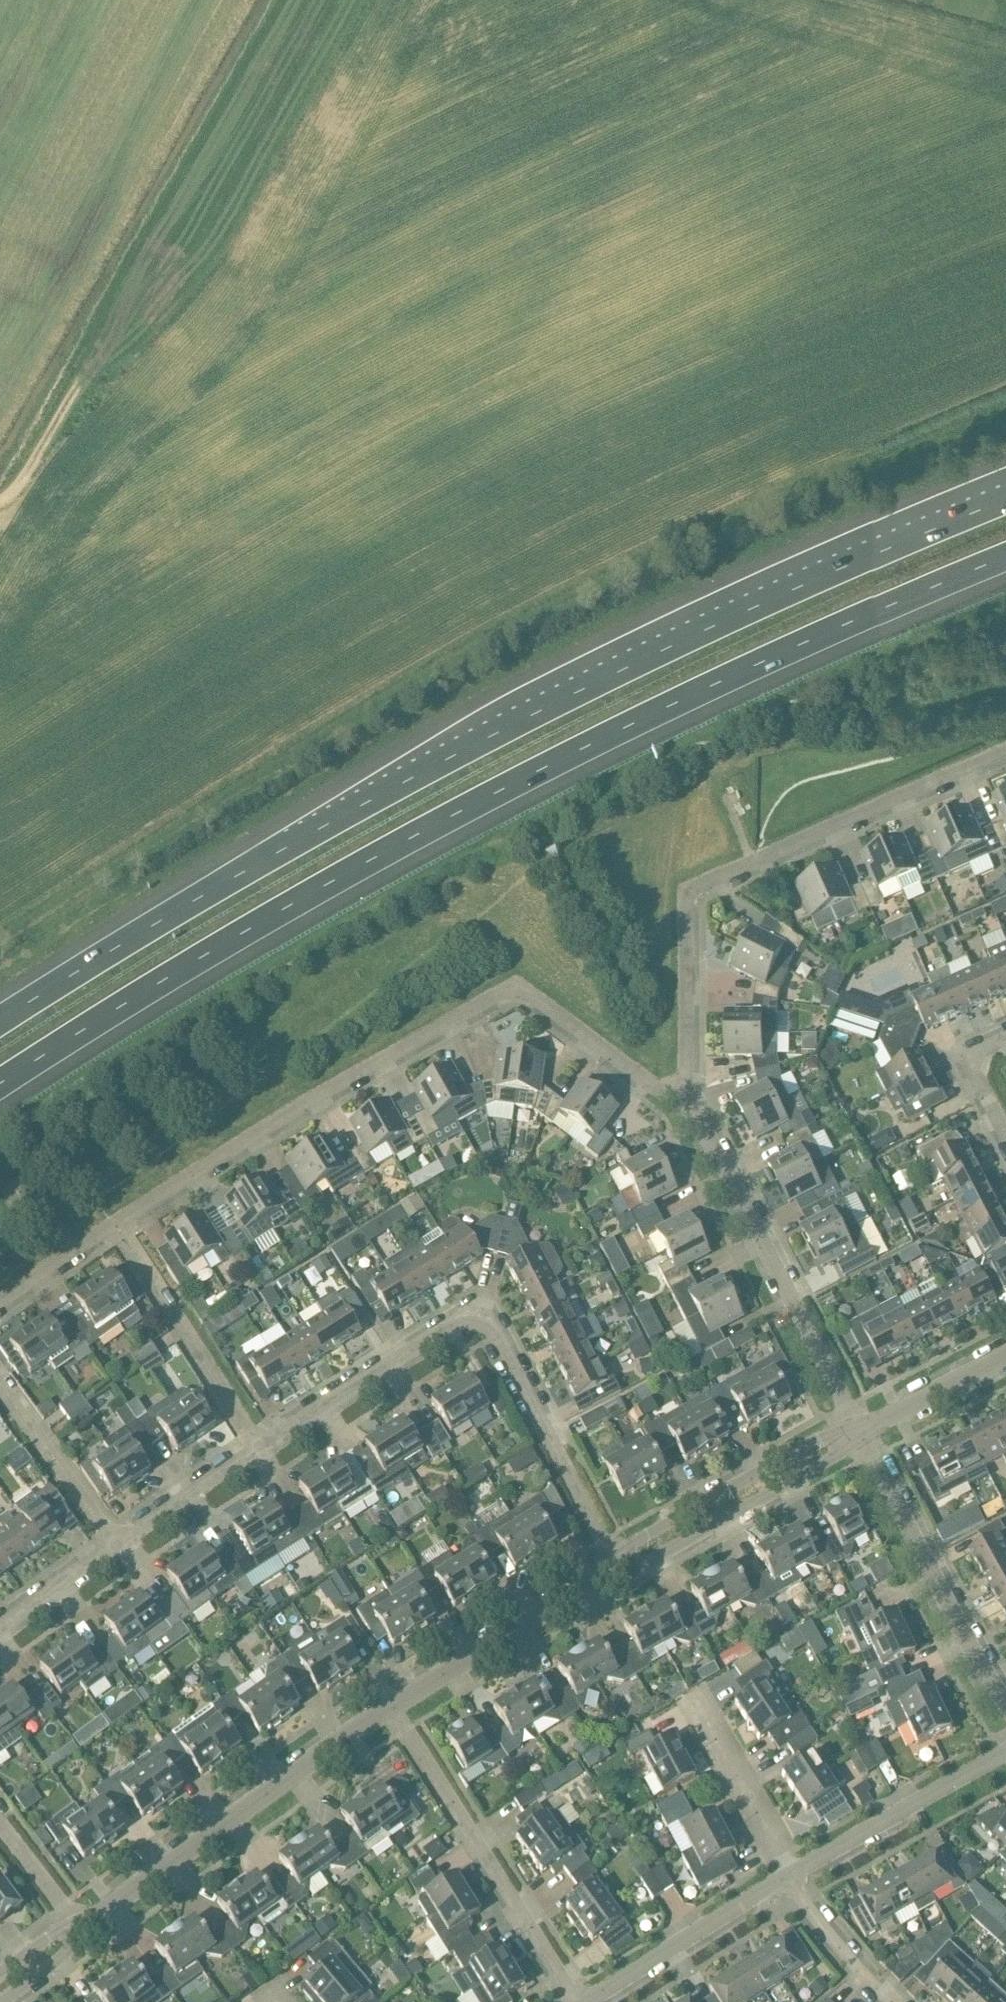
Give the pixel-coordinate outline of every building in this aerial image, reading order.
[(996,799),(1005,821),(1005,794),(996,799)] [(1003,851),(993,828),(980,834),(970,810),(950,819),(971,866),(1003,851)] [(927,857),(938,880),(971,866),(950,819),(930,828),(941,851),(927,857)] [(993,828),(1003,851),(1005,850),(1005,822),(993,828)] [(884,848),(904,892),(923,884),(924,886),(938,880),(927,857),(914,863),(904,839),(884,848)] [(875,880),(862,886),(872,909),(885,903),(884,901),(904,892),(884,848),(864,857),(875,880)] [(872,909),(862,886),(848,892),(838,868),(818,877),(839,924),(872,909)] [(996,882),(1004,895),(1005,893),(1005,876),(996,882)] [(819,932),(839,924),(818,877),(799,886),(809,909),(795,915),(800,924),(813,918),(819,932)] [(984,910),(973,916),(976,923),(988,917),(984,910)] [(964,928),(976,923),(973,916),(961,921),(964,928)] [(913,919),(905,923),(911,936),(919,932),(913,919)] [(754,930),(744,950),(788,972),(788,971),(797,953),(799,953),(805,942),(784,927),(777,942),(754,930)] [(989,953),(993,962),(1005,992),(1005,946),(989,953)] [(758,981),(755,997),(779,1000),(780,992),(790,972),(788,971),(788,972),(744,950),(735,969),(758,981)] [(1005,995),(1005,992),(993,962),(973,970),(987,1003),(1005,995)] [(933,988),(948,1021),(968,1012),(953,979),(954,979),(949,969),(929,977),(933,988)] [(987,1003),(973,970),(954,979),(953,979),(968,1012),(987,1003)] [(948,1021),(933,988),(913,997),(916,1004),(889,1015),(884,1028),(917,1039),(921,1027),(925,1026),(927,1030),(948,1021)] [(844,994),(838,1011),(854,1016),(859,999),(844,994)] [(779,1000),(755,997),(753,1014),(727,1014),(727,1035),(779,1035),(779,1002),(779,1000)] [(837,1015),(832,1028),(876,1043),(881,1030),(837,1015)] [(917,1039),(884,1028),(880,1040),(894,1066),(877,1075),(888,1095),(897,1089),(929,1073),(919,1053),(915,1055),(913,1051),(917,1039)] [(778,1056),(779,1035),(727,1035),(727,1057),(753,1057),(756,1073),(781,1068),(778,1056)] [(497,1079),(480,1084),(485,1108),(495,1104),(515,1107),(522,1056),(501,1053),(497,1079)] [(543,1059),(522,1056),(515,1107),(535,1109),(534,1111),(544,1118),(553,1095),(540,1085),(543,1059)] [(451,1068),(432,1078),(457,1123),(468,1117),(485,1108),(480,1084),(464,1090),(451,1068)] [(784,1078),(781,1068),(756,1073),(760,1089),(737,1101),(747,1120),(790,1098),(781,1080),(784,1078)] [(940,1093),(929,1073),(897,1089),(907,1109),(903,1111),(909,1123),(931,1111),(926,1100),(940,1093)] [(457,1123),(432,1078),(414,1089),(426,1111),(414,1118),(426,1140),(448,1128),(457,1123)] [(553,1095),(544,1118),(552,1124),(558,1116),(566,1122),(569,1118),(578,1125),(599,1096),(582,1083),(566,1104),(553,1095)] [(617,1109),(599,1096),(578,1125),(587,1131),(584,1135),(592,1141),(586,1150),(598,1159),(613,1138),(601,1130),(617,1109)] [(786,1141),(809,1129),(802,1115),(799,1116),(790,1098),(747,1120),(757,1140),(780,1128),(786,1141)] [(388,1103),(370,1113),(387,1144),(386,1145),(393,1157),(394,1158),(404,1152),(426,1140),(414,1118),(401,1125),(388,1103)] [(363,1146),(351,1153),(364,1175),(376,1168),(376,1167),(393,1157),(386,1145),(387,1144),(370,1113),(351,1124),(363,1146)] [(793,1153),(770,1165),(780,1184),(812,1168),(825,1161),(814,1139),(823,1134),(818,1124),(809,1129),(786,1141),(793,1153)] [(866,1141),(872,1153),(895,1141),(889,1129),(866,1141)] [(945,1181),(977,1164),(966,1144),(952,1152),(945,1137),(920,1151),(927,1165),(934,1161),(945,1181)] [(324,1139),(306,1151),(325,1181),(334,1194),(343,1188),(363,1175),(364,1175),(351,1153),(338,1161),(324,1139)] [(634,1187),(665,1171),(655,1152),(633,1164),(626,1150),(617,1155),(624,1168),(620,1170),(625,1180),(629,1178),(634,1187)] [(316,1187),(325,1181),(306,1151),(288,1162),(302,1184),(289,1192),(303,1213),(324,1200),(316,1187)] [(812,1168),(780,1184),(790,1203),(813,1192),(819,1204),(828,1200),(842,1193),(834,1179),(825,1161),(812,1168)] [(512,1167),(494,1163),(491,1177),(509,1181),(512,1167)] [(955,1200),(987,1183),(977,1164),(945,1181),(955,1200)] [(274,1193),(293,1187),(287,1169),(268,1176),(274,1193)] [(634,1187),(620,1194),(630,1213),(637,1226),(660,1215),(653,1202),(675,1190),(665,1171),(634,1187)] [(263,1178),(245,1189),(272,1232),(291,1221),(303,1213),(289,1192),(277,1200),(263,1178)] [(576,1200),(567,1183),(554,1189),(563,1207),(576,1200)] [(965,1219),(997,1203),(987,1183),(955,1200),(965,1219)] [(826,1217),(803,1229),(813,1248),(858,1225),(847,1202),(857,1196),(852,1188),(842,1193),(828,1200),(819,1204),(826,1217)] [(242,1251),(272,1232),(245,1189),(227,1201),(240,1222),(228,1230),(242,1251)] [(426,1209),(418,1195),(400,1206),(409,1220),(426,1209)] [(1005,1222),(1005,1221),(997,1203),(965,1219),(975,1238),(1005,1222)] [(505,1221),(496,1254),(508,1257),(510,1261),(506,1263),(516,1283),(559,1261),(553,1249),(550,1246),(546,1245),(538,1247),(531,1250),(518,1224),(522,1207),(509,1204),(505,1221)] [(902,1220),(895,1205),(887,1210),(894,1224),(902,1220)] [(660,1215),(637,1226),(643,1239),(657,1232),(667,1251),(698,1235),(688,1216),(666,1227),(660,1215)] [(932,1227),(925,1215),(910,1224),(917,1235),(932,1227)] [(203,1216),(184,1228),(203,1258),(213,1252),(221,1264),(242,1251),(228,1230),(216,1238),(203,1216)] [(444,1238),(463,1269),(482,1257),(480,1253),(483,1251),(496,1254),(505,1221),(492,1217),(467,1233),(463,1226),(462,1227),(459,1221),(451,1219),(443,1225),(441,1232),(445,1238),(444,1238)] [(353,1228),(346,1218),(332,1227),(338,1238),(353,1228)] [(975,1238),(985,1258),(993,1254),(999,1266),(1005,1261),(1005,1222),(975,1238)] [(858,1225),(813,1248),(823,1267),(838,1259),(841,1264),(839,1265),(845,1277),(877,1260),(871,1249),(869,1250),(867,1245),(868,1244),(858,1225)] [(203,1258),(184,1228),(166,1239),(180,1261),(167,1268),(181,1290),(194,1281),(186,1269),(203,1258)] [(439,1230),(421,1242),(426,1250),(445,1280),(463,1269),(444,1238),(445,1238),(441,1232),(439,1230)] [(708,1254),(698,1235),(667,1251),(672,1261),(658,1268),(670,1290),(692,1279),(686,1266),(708,1254)] [(629,1271),(613,1239),(601,1246),(617,1277),(629,1271)] [(412,1247),(402,1253),(408,1262),(427,1292),(445,1280),(426,1250),(421,1242),(412,1247)] [(918,1247),(909,1251),(914,1262),(924,1257),(918,1247)] [(947,1256),(927,1249),(923,1251),(930,1265),(947,1256)] [(402,1253),(384,1265),(389,1273),(409,1304),(427,1292),(408,1262),(402,1253)] [(985,1258),(986,1260),(984,1269),(982,1270),(986,1279),(996,1273),(1005,1292),(1005,1261),(999,1266),(993,1254),(985,1258)] [(333,1268),(325,1256),(313,1264),(321,1276),(333,1268)] [(893,1259),(881,1265),(885,1273),(896,1266),(893,1259)] [(559,1261),(516,1283),(526,1302),(558,1286),(555,1280),(561,1275),(562,1271),(562,1266),(559,1261)] [(866,1282),(885,1273),(881,1265),(862,1275),(866,1282)] [(409,1304),(389,1273),(383,1277),(377,1269),(367,1275),(364,1271),(352,1278),(371,1308),(381,1302),(389,1316),(409,1304)] [(962,1281),(978,1313),(998,1302),(997,1300),(1005,1295),(1005,1292),(996,1273),(986,1279),(982,1270),(962,1281)] [(93,1286),(121,1327),(140,1314),(132,1304),(111,1274),(93,1286)] [(293,1283),(289,1277),(277,1284),(282,1290),(293,1283)] [(692,1279),(670,1290),(686,1322),(731,1299),(722,1280),(699,1292),(692,1279)] [(526,1302),(536,1322),(568,1305),(562,1293),(574,1287),(570,1280),(558,1286),(526,1302)] [(959,1323),(942,1291),(937,1281),(918,1291),(940,1332),(959,1323)] [(978,1313),(962,1281),(942,1291),(959,1323),(978,1313)] [(619,1293),(613,1282),(606,1285),(613,1297),(619,1293)] [(121,1327),(93,1286),(74,1299),(87,1318),(84,1321),(82,1318),(72,1325),(85,1345),(88,1349),(98,1342),(121,1327)] [(271,1287),(261,1294),(266,1303),(277,1296),(271,1287)] [(324,1315),(323,1315),(342,1345),(361,1333),(356,1325),(366,1318),(349,1291),(339,1297),(336,1292),(317,1304),(324,1315)] [(899,1301),(921,1342),(940,1332),(918,1291),(900,1301),(899,1301)] [(258,1306),(250,1294),(238,1302),(246,1314),(258,1306)] [(214,1317),(201,1296),(189,1303),(203,1325),(214,1317)] [(731,1299),(686,1322),(703,1354),(726,1343),(719,1330),(741,1318),(731,1299)] [(879,1309),(901,1352),(921,1342),(899,1301),(900,1301),(899,1299),(879,1309)] [(634,1308),(647,1336),(659,1331),(646,1302),(634,1308)] [(546,1341),(578,1324),(568,1305),(536,1322),(546,1341)] [(881,1363),(901,1352),(879,1309),(848,1325),(863,1354),(874,1348),(881,1363)] [(323,1315),(305,1327),(324,1357),(342,1345),(323,1315)] [(47,1318),(28,1331),(49,1361),(50,1361),(57,1371),(75,1358),(72,1354),(85,1345),(72,1325),(62,1332),(64,1335),(60,1337),(47,1318)] [(633,1335),(639,1332),(633,1320),(627,1324),(633,1335)] [(556,1360),(588,1344),(578,1324),(546,1341),(556,1360)] [(305,1327),(286,1338),(306,1369),(324,1357),(305,1327)] [(756,1341),(750,1330),(728,1341),(734,1352),(756,1341)] [(0,1344),(0,1349),(9,1362),(8,1363),(9,1364),(10,1363),(13,1366),(12,1367),(12,1368),(13,1368),(19,1376),(28,1369),(31,1374),(49,1361),(28,1331),(19,1338),(15,1333),(0,1344)] [(286,1338),(268,1350),(287,1380),(306,1369),(286,1338)] [(131,1356),(138,1366),(158,1354),(151,1343),(131,1356)] [(566,1379),(598,1363),(588,1344),(556,1360),(566,1379)] [(287,1380),(268,1350),(256,1357),(254,1353),(236,1364),(250,1385),(260,1379),(268,1392),(287,1380)] [(767,1361),(746,1372),(772,1419),(784,1412),(782,1408),(790,1403),(777,1379),(790,1372),(791,1373),(792,1373),(781,1353),(779,1353),(782,1357),(769,1364),(767,1361)] [(158,1354),(138,1366),(144,1377),(164,1364),(158,1354)] [(654,1373),(652,1359),(639,1361),(641,1375),(654,1373)] [(598,1363),(566,1379),(576,1399),(587,1394),(594,1407),(621,1393),(610,1372),(604,1375),(598,1363)] [(714,1390),(726,1411),(737,1405),(749,1426),(757,1421),(760,1425),(772,1419),(746,1372),(714,1390)] [(469,1379),(451,1391),(470,1422),(489,1410),(469,1379)] [(510,1411),(494,1386),(484,1393),(499,1417),(510,1411)] [(683,1408),(709,1454),(721,1447),(719,1443),(728,1438),(716,1417),(726,1411),(714,1390),(683,1408)] [(169,1400),(197,1440),(215,1427),(194,1397),(190,1391),(182,1391),(169,1400)] [(451,1434),(470,1422),(451,1391),(432,1403),(451,1434)] [(59,1407),(67,1417),(86,1403),(79,1393),(59,1407)] [(178,1453),(197,1440),(169,1400),(137,1422),(153,1446),(167,1436),(178,1453)] [(86,1403),(67,1417),(74,1427),(93,1413),(86,1403)] [(697,1461),(709,1454),(683,1408),(652,1425),(664,1446),(674,1441),(686,1462),(695,1457),(697,1461)] [(607,1420),(601,1410),(580,1421),(586,1432),(607,1420)] [(988,1425),(1004,1457),(1005,1460),(1005,1415),(988,1425)] [(384,1433),(404,1464),(423,1452),(403,1421),(394,1427),(388,1425),(386,1431),(384,1433)] [(145,1452),(153,1446),(137,1422),(105,1444),(111,1454),(132,1484),(150,1472),(142,1460),(147,1456),(145,1452)] [(438,1422),(428,1428),(441,1449),(451,1442),(438,1422)] [(653,1452),(664,1446),(652,1425),(641,1432),(647,1442),(642,1445),(638,1439),(635,1437),(629,1437),(620,1443),(646,1489),(659,1482),(656,1478),(665,1473),(653,1452)] [(968,1435),(985,1467),(1004,1457),(988,1425),(968,1435)] [(444,1453),(441,1449),(428,1428),(418,1435),(433,1459),(444,1453)] [(371,1464),(362,1470),(375,1490),(377,1495),(410,1474),(404,1464),(384,1433),(365,1445),(369,1451),(365,1454),(371,1464)] [(968,1435),(949,1445),(966,1477),(970,1485),(971,1486),(990,1476),(985,1467),(968,1435)] [(646,1489),(620,1443),(609,1449),(602,1459),(623,1497),(632,1492),(634,1496),(646,1489)] [(929,1455),(934,1464),(920,1471),(936,1502),(970,1485),(966,1477),(949,1445),(929,1455)] [(2,1459),(12,1474),(29,1462),(19,1448),(2,1459)] [(132,1484),(111,1454),(94,1465),(91,1462),(88,1462),(81,1468),(99,1494),(108,1488),(113,1497),(132,1484)] [(320,1473),(318,1474),(338,1505),(344,1515),(367,1501),(377,1495),(375,1490),(362,1470),(353,1476),(347,1468),(342,1471),(337,1462),(327,1468),(320,1468),(320,1473)] [(310,1503),(296,1512),(311,1536),(344,1515),(318,1474),(299,1486),(310,1503)] [(14,1508),(22,1519),(42,1546),(61,1533),(54,1524),(69,1513),(51,1487),(35,1498),(32,1495),(14,1508)] [(450,1497),(443,1487),(427,1497),(434,1508),(450,1497)] [(529,1503),(510,1515),(538,1560),(550,1553),(547,1549),(556,1543),(543,1523),(554,1516),(565,1509),(562,1503),(553,1488),(541,1496),(529,1503)] [(835,1564),(834,1564),(835,1565),(850,1557),(854,1543),(867,1536),(865,1532),(867,1531),(859,1517),(857,1518),(848,1501),(843,1504),(841,1500),(826,1508),(828,1512),(823,1515),(835,1536),(823,1542),(835,1564)] [(311,1536),(296,1512),(286,1518),(285,1516),(281,1515),(278,1516),(271,1504),(252,1516),(278,1557),(301,1543),(311,1536)] [(398,1511),(391,1516),(400,1530),(407,1525),(398,1511)] [(25,1559),(42,1546),(22,1519),(16,1523),(9,1514),(0,1520),(0,1525),(4,1531),(25,1559)] [(526,1567),(538,1560),(510,1515),(480,1534),(492,1555),(502,1548),(515,1569),(524,1563),(526,1567)] [(229,1555),(245,1579),(256,1572),(278,1557),(252,1516),(233,1528),(238,1536),(233,1539),(238,1549),(229,1555)] [(390,1518),(359,1537),(367,1549),(398,1530),(390,1518)] [(982,1572),(1005,1558),(1005,1530),(1001,1521),(979,1533),(985,1544),(971,1552),(982,1572)] [(950,1524),(936,1531),(944,1545),(957,1538),(950,1524)] [(788,1529),(776,1536),(796,1572),(805,1566),(822,1571),(834,1564),(835,1564),(823,1542),(811,1549),(799,1528),(790,1533),(788,1529)] [(0,1534),(0,1562),(7,1572),(25,1559),(4,1531),(0,1534)] [(482,1561),(492,1555),(480,1534),(465,1543),(463,1554),(465,1558),(456,1563),(456,1564),(477,1598),(489,1591),(486,1587),(495,1581),(482,1561)] [(796,1572),(776,1536),(763,1543),(766,1547),(757,1552),(769,1573),(757,1580),(768,1601),(781,1594),(786,1577),(796,1572)] [(203,1549),(185,1562),(214,1601),(235,1586),(245,1579),(229,1555),(220,1561),(219,1559),(214,1558),(212,1560),(203,1549)] [(456,1564),(456,1563),(450,1553),(419,1573),(431,1593),(441,1587),(454,1607),(463,1602),(465,1606),(477,1598),(456,1564)] [(982,1572),(993,1590),(1005,1583),(1005,1558),(982,1572)] [(886,1560),(868,1570),(876,1585),(894,1575),(886,1560)] [(175,1594),(165,1601),(182,1624),(214,1601),(185,1562),(167,1575),(179,1591),(175,1594)] [(721,1566),(709,1573),(729,1609),(739,1604),(756,1608),(768,1601),(757,1580),(744,1587),(733,1566),(724,1571),(721,1566)] [(421,1599),(431,1593),(419,1573),(388,1592),(416,1637),(428,1629),(425,1625),(434,1620),(421,1599)] [(729,1609),(709,1573),(697,1580),(700,1584),(691,1589),(703,1610),(690,1617),(702,1638),(715,1631),(720,1615),(729,1609)] [(1003,1609),(1005,1608),(1005,1583),(993,1590),(1003,1609)] [(287,1600),(279,1588),(261,1599),(269,1612),(287,1600)] [(357,1611),(370,1631),(375,1640),(386,1633),(393,1645),(402,1640),(404,1644),(416,1637),(388,1592),(357,1611)] [(140,1595),(122,1608),(150,1647),(182,1624),(165,1601),(157,1607),(155,1604),(151,1604),(148,1606),(140,1595)] [(338,1595),(329,1601),(335,1610),(344,1604),(338,1595)] [(702,1638),(690,1617),(678,1624),(666,1603),(658,1608),(655,1604),(643,1610),(663,1646),(673,1641),(689,1646),(702,1638)] [(859,1603),(835,1614),(843,1632),(849,1630),(861,1654),(906,1633),(896,1613),(884,1618),(882,1614),(876,1617),(870,1606),(862,1609),(859,1603)] [(150,1647),(122,1608),(104,1621),(115,1637),(112,1640),(102,1647),(116,1666),(126,1659),(128,1663),(150,1647)] [(636,1647),(624,1655),(636,1676),(649,1668),(654,1652),(663,1646),(643,1610),(631,1617),(633,1621),(625,1626),(636,1647)] [(330,1643),(320,1649),(342,1683),(353,1676),(351,1672),(359,1666),(347,1646),(357,1639),(345,1619),(323,1632),(330,1643)] [(787,1655),(805,1644),(813,1657),(826,1649),(809,1621),(778,1639),(787,1655)] [(906,1633),(861,1654),(870,1674),(875,1672),(884,1690),(906,1680),(897,1662),(915,1653),(906,1633)] [(292,1652),(283,1658),(296,1679),(306,1671),(319,1692),(327,1686),(330,1691),(342,1683),(320,1649),(314,1638),(311,1634),(290,1648),(292,1652)] [(76,1641),(58,1654),(80,1683),(87,1693),(119,1670),(116,1666),(102,1647),(92,1654),(90,1651),(87,1651),(85,1652),(76,1641)] [(588,1644),(576,1651),(598,1686),(607,1680),(624,1684),(636,1676),(624,1655),(611,1663),(599,1642),(590,1648),(588,1644)] [(571,1688),(559,1695),(572,1716),(584,1708),(588,1692),(598,1686),(576,1651),(564,1658),(567,1662),(558,1668),(571,1688)] [(731,1651),(720,1657),(726,1669),(737,1662),(731,1651)] [(80,1683),(58,1654),(40,1667),(62,1697),(80,1683)] [(296,1679),(283,1658),(267,1669),(265,1680),(268,1684),(259,1690),(282,1723),(294,1715),(291,1711),(299,1705),(285,1686),(296,1679)] [(745,1697),(735,1704),(747,1722),(778,1702),(778,1701),(788,1694),(776,1676),(772,1679),(769,1675),(773,1672),(766,1662),(735,1683),(745,1697)] [(714,1663),(697,1673),(702,1683),(719,1673),(714,1663)] [(835,1689),(842,1705),(881,1689),(874,1673),(835,1689)] [(890,1703),(884,1706),(895,1731),(908,1725),(941,1710),(932,1689),(921,1694),(918,1687),(911,1691),(906,1680),(884,1690),(889,1701),(890,1703)] [(559,1724),(572,1716),(559,1695),(547,1703),(534,1683),(526,1688),(523,1684),(511,1691),(533,1726),(543,1720),(559,1724)] [(52,1712),(62,1705),(48,1686),(38,1693),(52,1712)] [(17,1729),(34,1716),(13,1687),(0,1696),(0,1707),(16,1729),(17,1729)] [(282,1723),(259,1690),(240,1703),(233,1694),(223,1701),(236,1721),(246,1714),(260,1733),(268,1727),(271,1731),(282,1723)] [(524,1732),(533,1726),(511,1691),(500,1699),(502,1703),(494,1708),(506,1728),(495,1736),(507,1756),(508,1756),(520,1748),(524,1732)] [(52,1712),(38,1693),(28,1700),(45,1723),(55,1716),(52,1712)] [(101,1712),(108,1724),(141,1704),(134,1693),(101,1712)] [(876,1694),(868,1697),(871,1704),(879,1700),(876,1694)] [(227,1728),(236,1721),(223,1701),(212,1709),(210,1707),(192,1720),(224,1765),(235,1757),(232,1753),(240,1747),(227,1728)] [(783,1710),(778,1702),(747,1722),(760,1741),(769,1735),(780,1751),(787,1746),(808,1733),(812,1730),(799,1710),(783,1710)] [(0,1707),(0,1756),(24,1739),(17,1729),(16,1729),(0,1707)] [(942,1712),(941,1710),(908,1725),(918,1745),(951,1730),(946,1719),(947,1712),(942,1712)] [(102,1717),(73,1738),(81,1749),(110,1728),(102,1717)] [(174,1735),(164,1743),(178,1762),(187,1755),(201,1775),(210,1769),(212,1773),(224,1765),(192,1720),(173,1733),(174,1735)] [(509,1758),(508,1756),(507,1756),(495,1736),(483,1743),(470,1723),(465,1726),(463,1722),(448,1731),(451,1735),(446,1738),(457,1755),(455,1756),(464,1769),(465,1768),(468,1772),(480,1764),(494,1767),(509,1758)] [(819,1740),(812,1730),(808,1733),(787,1746),(794,1757),(819,1740)] [(655,1743),(649,1732),(624,1746),(630,1756),(655,1743)] [(675,1738),(642,1755),(653,1775),(690,1755),(684,1742),(678,1745),(675,1738)] [(866,1747),(878,1768),(888,1762),(876,1740),(866,1747)] [(134,1764),(165,1807),(176,1799),(174,1795),(182,1789),(168,1769),(178,1762),(164,1743),(134,1764)] [(867,1774),(878,1768),(866,1747),(855,1753),(867,1774)] [(794,1793),(825,1772),(813,1754),(782,1774),(794,1793)] [(690,1755),(653,1775),(663,1795),(696,1778),(692,1771),(697,1768),(690,1755)] [(154,1815),(165,1807),(134,1764),(105,1785),(119,1804),(129,1797),(143,1817),(151,1811),(154,1815)] [(825,1773),(825,1772),(794,1793),(807,1811),(815,1806),(829,1827),(853,1814),(836,1789),(845,1783),(834,1767),(825,1773)] [(561,1773),(540,1786),(545,1795),(547,1797),(568,1784),(561,1773)] [(540,1786),(538,1784),(514,1800),(520,1810),(545,1795),(540,1786)] [(109,1811),(119,1804),(105,1785),(94,1792),(101,1802),(83,1815),(106,1848),(118,1840),(115,1836),(123,1831),(109,1811)] [(20,1810),(39,1800),(31,1787),(13,1797),(20,1810)] [(369,1789),(358,1797),(389,1840),(420,1818),(406,1798),(394,1806),(380,1787),(372,1792),(369,1789)] [(657,1807),(662,1818),(666,1816),(687,1805),(682,1794),(657,1807)] [(344,1842),(358,1862),(389,1840),(358,1797),(347,1805),(349,1809),(341,1814),(355,1834),(344,1842)] [(563,1831),(569,1826),(559,1813),(552,1812),(546,1816),(537,1804),(516,1820),(519,1825),(517,1826),(522,1833),(516,1838),(524,1848),(523,1854),(528,1854),(529,1856),(563,1831)] [(666,1816),(662,1818),(668,1828),(693,1815),(687,1805),(666,1816)] [(1005,1846),(1005,1813),(1002,1809),(997,1813),(994,1809),(976,1819),(982,1827),(991,1837),(995,1834),(1005,1846)] [(725,1825),(720,1824),(714,1813),(682,1830),(692,1850),(725,1833),(724,1831),(725,1825)] [(95,1856),(106,1848),(83,1815),(64,1828),(57,1819),(46,1827),(60,1846),(70,1839),(84,1858),(92,1852),(95,1856)] [(555,1875),(564,1869),(571,1878),(590,1864),(583,1854),(587,1851),(569,1826),(563,1831),(529,1856),(543,1874),(550,1869),(555,1875)] [(345,1870),(358,1862),(344,1842),(332,1850),(318,1831),(310,1837),(307,1833),(296,1841),(320,1874),(329,1867),(345,1870)] [(735,1853),(725,1833),(692,1850),(682,1855),(700,1890),(734,1873),(726,1857),(735,1853)] [(282,1886),(296,1906),(308,1897),(311,1880),(320,1874),(296,1841),(285,1849),(287,1853),(279,1859),(293,1878),(282,1886)] [(935,1856),(915,1866),(932,1896),(949,1886),(953,1892),(965,1885),(951,1860),(945,1850),(935,1856)] [(955,1865),(969,1882),(983,1872),(969,1854),(955,1865)] [(575,1927),(609,1902),(591,1878),(597,1874),(590,1864),(571,1878),(577,1887),(568,1894),(573,1901),(566,1906),(572,1913),(567,1917),(575,1927)] [(915,1866),(896,1877),(912,1907),(914,1906),(919,1914),(936,1904),(932,1896),(915,1866)] [(661,1867),(651,1874),(664,1894),(674,1888),(661,1867)] [(437,1882),(431,1872),(410,1884),(417,1895),(437,1882)] [(664,1894),(651,1874),(640,1880),(653,1901),(664,1894)] [(265,1928),(296,1906),(282,1886),(270,1894),(257,1875),(248,1881),(246,1877),(234,1885),(258,1918),(265,1928)] [(419,1904),(428,1919),(468,1895),(457,1876),(452,1878),(450,1875),(446,1875),(437,1881),(437,1882),(423,1891),(425,1895),(419,1899),(419,1904)] [(896,1877),(878,1888),(889,1908),(894,1917),(900,1927),(920,1916),(919,1914),(914,1906),(912,1907),(896,1877)] [(22,1907),(0,1878),(0,1923),(22,1907)] [(249,1925),(258,1918),(234,1885),(223,1893),(226,1897),(217,1903),(231,1922),(220,1930),(234,1950),(246,1941),(249,1925)] [(894,1917),(878,1888),(859,1899),(863,1906),(851,1913),(866,1939),(879,1932),(876,1927),(894,1917)] [(449,1956),(453,1954),(474,1941),(467,1931),(471,1929),(472,1924),(470,1920),(480,1914),(468,1895),(428,1919),(427,1920),(449,1956)] [(632,1934),(609,1902),(575,1927),(583,1939),(588,1935),(593,1942),(601,1936),(611,1950),(615,1948),(618,1953),(634,1943),(630,1936),(632,1934)] [(980,1909),(971,1919),(996,1942),(997,1941),(1004,1933),(1005,1932),(980,1909)] [(337,1927),(329,1915),(314,1926),(323,1938),(337,1927)] [(222,1959),(234,1950),(220,1930),(208,1938),(195,1919),(186,1925),(184,1921),(172,1929),(196,1962),(205,1956),(222,1959)] [(945,1947),(949,1943),(954,1936),(947,1925),(931,1934),(945,1947)] [(164,1941),(156,1947),(170,1966),(158,1974),(172,1994),(184,1985),(203,1971),(196,1962),(172,1929),(161,1937),(164,1941)] [(1004,1933),(997,1941),(1005,1948),(1002,1951),(1005,1955),(1005,1934),(1004,1933)] [(501,1948),(492,1953),(482,1936),(474,1941),(453,1954),(475,1990),(481,1986),(513,1967),(501,1948)] [(436,1937),(425,1943),(435,1961),(446,1955),(436,1937)] [(911,1946),(921,1964),(936,1950),(925,1938),(911,1946)] [(301,1989),(312,2001),(320,2001),(358,1969),(335,1942),(331,1946),(328,1943),(309,1959),(316,1968),(312,1972),(311,1976),(313,1978),(301,1989)] [(765,1954),(783,1982),(801,1971),(803,1975),(816,1967),(800,1942),(788,1949),(784,1942),(765,1954)] [(949,1943),(945,1947),(925,1969),(934,1977),(927,1984),(944,1999),(966,1974),(973,1967),(974,1965),(949,1943)] [(921,1964),(911,1946),(896,1955),(902,1965),(907,1962),(913,1970),(921,1964)] [(747,1965),(765,1994),(783,1982),(765,1954),(747,1965)] [(111,1974),(131,2001),(162,2001),(172,1994),(158,1974),(147,1983),(133,1963),(125,1969),(122,1965),(111,1974)] [(765,1994),(747,1965),(728,1977),(744,2001),(751,2001),(765,1994)] [(513,1967),(481,1986),(475,1990),(471,1992),(478,2001),(511,2001),(508,1996),(524,1986),(518,1976),(519,1968),(513,1968),(513,1967)] [(944,1999),(947,2001),(970,2001),(982,1989),(989,1981),(973,1967),(966,1974),(944,1999)] [(320,2001),(354,2001),(362,1995),(373,1987),(358,1969),(320,2001)] [(110,1974),(99,1982),(102,1986),(94,1992),(102,2001),(131,2001),(110,1974)] [(718,2001),(744,2001),(728,1977),(710,1989),(718,2001)] [(1005,1995),(989,1981),(982,1989),(970,2001),(999,2001),(1005,1995)]
